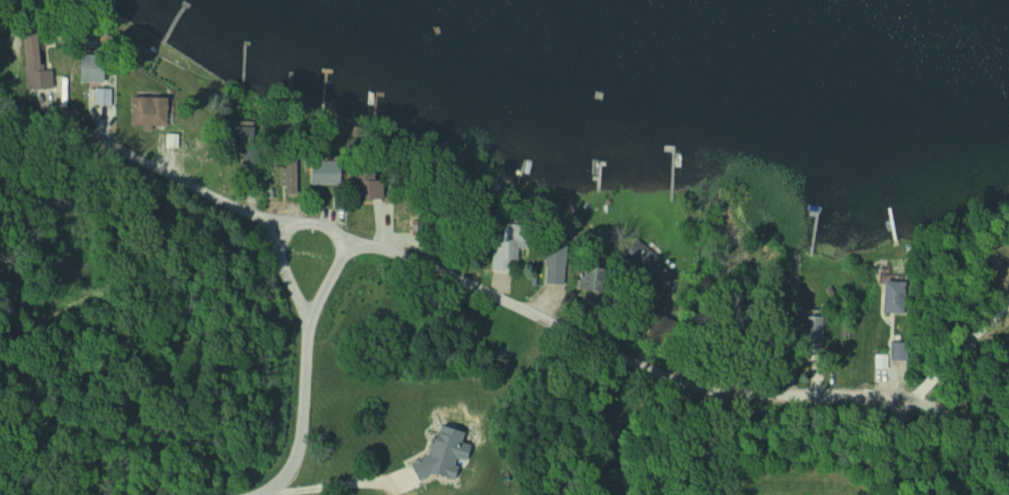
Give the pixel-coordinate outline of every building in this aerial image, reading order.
[(55,69),(45,69),(45,33),(24,33),(24,90),(55,90),(55,69)] [(98,104),(115,104),(115,87),(98,87),(98,104)] [(173,96),(136,96),(136,126),(173,126),(173,96)] [(170,147),(180,147),(180,135),(170,135),(170,147)] [(348,183),(348,162),(318,162),(318,183),(348,183)] [(301,192),(301,165),(288,165),(288,192),(301,192)] [(496,232),(495,270),(514,270),(514,260),(522,260),(522,248),(531,248),(532,233),(496,232)] [(567,284),(568,245),(550,244),(548,283),(567,284)] [(596,279),(599,280),(596,288),(604,290),(611,270),(603,268),(601,275),(598,274),(596,279)] [(908,282),(888,282),(888,313),(908,313),(908,282)] [(907,342),(888,342),(888,360),(907,360),(907,342)]
